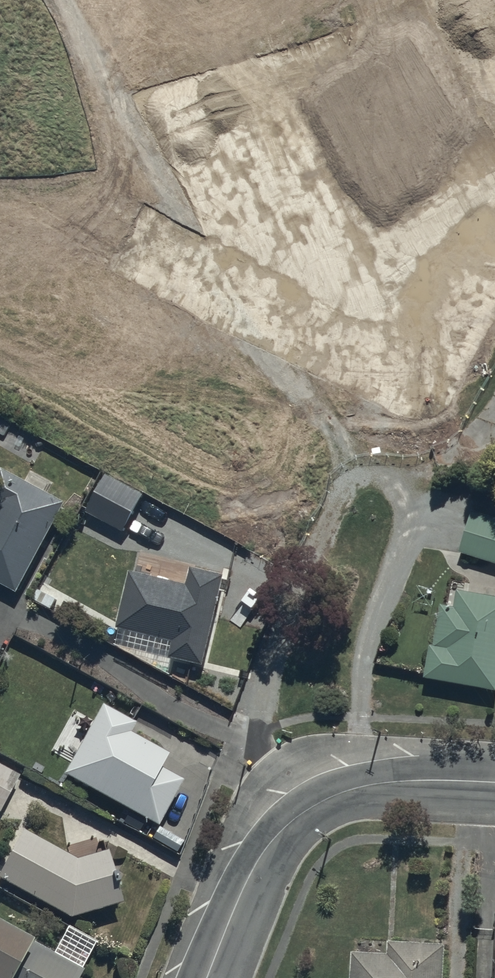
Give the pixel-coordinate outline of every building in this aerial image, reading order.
[(69,500),(0,463),(0,578),(20,589),(69,500)] [(87,510),(126,531),(147,495),(107,473),(87,510)] [(472,509),(459,551),(494,562),(494,516),(472,509)] [(204,660),(225,571),(139,564),(124,638),(204,660)] [(455,586),(452,604),(443,603),(435,644),(429,642),(423,673),(494,686),(494,594),(455,586)] [(182,774),(102,707),(68,769),(157,819),(182,774)] [(23,765),(0,753),(0,810),(23,765)] [(20,830),(0,877),(0,878),(74,921),(127,906),(109,849),(82,858),(20,830)] [(86,962),(0,913),(0,977),(78,977),(86,962)] [(445,942),(388,940),(388,950),(351,948),(350,977),(449,977),(449,976),(443,976),(445,942)]
